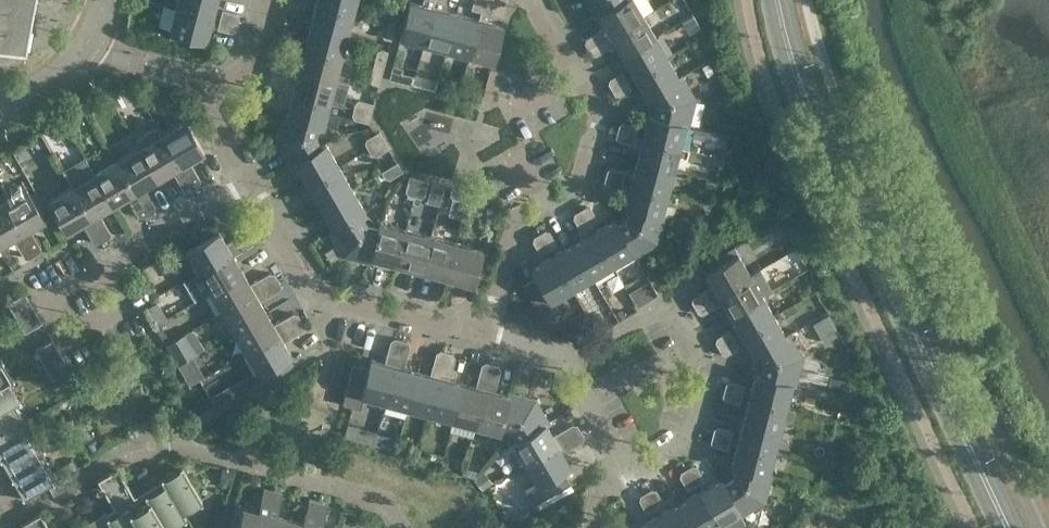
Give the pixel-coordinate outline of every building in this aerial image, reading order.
[(29,24),(32,8),(33,4),(12,0),(0,0),(0,19),(29,24)] [(176,6),(213,15),(217,0),(178,0),(176,6)] [(347,34),(354,9),(318,0),(316,0),(310,24),(347,34)] [(354,9),(356,0),(318,0),(354,9)] [(410,0),(409,0),(400,37),(424,43),(435,0),(425,0),(424,4),(410,0)] [(424,43),(446,49),(456,12),(443,8),(445,0),(435,0),(424,43)] [(472,7),(481,9),(483,0),(473,0),(472,7)] [(481,9),(490,12),(493,0),(483,0),(481,9)] [(598,12),(599,14),(606,26),(586,37),(585,42),(588,48),(643,14),(635,0),(619,0),(598,12)] [(599,14),(598,12),(619,0),(587,0),(596,16),(599,14)] [(389,5),(386,19),(395,21),(400,4),(394,2),(389,5)] [(213,15),(176,6),(170,30),(206,40),(213,15)] [(223,8),(221,18),(238,22),(239,16),(237,12),(223,8)] [(456,12),(446,49),(469,54),(478,17),(456,12)] [(655,34),(643,14),(588,48),(591,53),(596,54),(609,46),(616,42),(622,54),(655,34)] [(469,54),(493,60),(502,24),(478,17),(469,54)] [(236,29),(238,22),(221,18),(218,27),(232,31),(236,29)] [(25,47),(29,28),(29,24),(0,19),(0,44),(25,47)] [(395,21),(386,19),(382,33),(384,37),(391,38),(395,21)] [(310,24),(303,48),(341,58),(347,34),(310,24)] [(622,54),(635,75),(668,55),(655,34),(622,54)] [(335,81),(341,58),(303,48),(297,71),(335,81)] [(384,66),(388,50),(382,49),(377,51),(374,63),(384,66)] [(679,75),(668,55),(635,75),(647,96),(652,93),(680,76),(679,75)] [(371,76),(373,80),(380,81),(384,66),(374,63),(371,76)] [(390,78),(400,81),(403,67),(393,64),(390,78)] [(609,82),(612,87),(627,79),(623,70),(610,77),(609,82)] [(297,71),(292,93),(329,103),(335,81),(297,71)] [(682,73),(679,75),(680,76),(652,93),(658,103),(655,113),(686,121),(686,123),(689,124),(696,97),(682,73)] [(632,87),(627,79),(612,87),(615,93),(619,94),(632,87)] [(286,116),(318,124),(323,125),(329,103),(292,93),(286,113),(286,116)] [(355,100),(354,106),(372,111),(374,102),(359,98),(355,100)] [(372,111),(354,106),(352,113),(354,117),(369,121),(372,111)] [(290,163),(294,161),(294,160),(321,144),(315,134),(318,124),(286,116),(286,113),(283,112),(276,138),(290,163)] [(680,145),(686,123),(686,121),(655,113),(650,112),(644,135),(680,145)] [(200,184),(201,179),(189,160),(205,150),(186,118),(162,132),(194,187),(200,184)] [(619,124),(617,129),(636,134),(638,125),(623,121),(619,124)] [(135,137),(140,146),(158,178),(173,169),(184,189),(188,190),(194,187),(162,132),(157,124),(135,137)] [(698,128),(696,136),(727,144),(729,136),(698,128)] [(636,134),(617,129),(616,135),(618,139),(634,143),(636,134)] [(365,142),(368,148),(385,138),(380,130),(366,138),(365,142)] [(638,159),(674,168),(680,169),(682,163),(714,171),(717,157),(699,153),(700,150),(690,147),(689,150),(686,149),(684,155),(677,156),(680,145),(644,135),(638,159)] [(385,138),(368,148),(371,153),(376,155),(390,147),(385,138)] [(308,183),(339,165),(325,141),(321,144),(294,160),(294,161),(308,183)] [(155,210),(156,206),(144,186),(158,178),(140,146),(117,159),(149,213),(155,210)] [(117,159),(95,172),(113,204),(127,195),(139,215),(143,217),(149,213),(117,159)] [(668,191),(674,168),(638,159),(632,182),(668,191)] [(403,170),(398,161),(381,171),(385,176),(390,178),(403,170)] [(308,183),(321,206),(353,188),(339,165),(308,183)] [(607,168),(606,174),(624,179),(626,170),(611,166),(607,168)] [(95,172),(72,185),(104,240),(109,236),(111,232),(99,212),(113,204),(95,172)] [(414,194),(419,177),(410,174),(406,188),(408,193),(414,194)] [(624,179),(606,174),(604,180),(607,185),(621,188),(624,179)] [(429,179),(419,177),(414,194),(421,196),(425,194),(429,179)] [(662,214),(668,191),(632,182),(626,205),(631,206),(662,214)] [(104,240),(72,185),(48,199),(67,231),(82,222),(94,242),(98,243),(104,240)] [(30,227),(45,218),(27,186),(3,200),(35,255),(40,251),(42,247),(30,227)] [(467,200),(470,190),(453,186),(451,193),(453,196),(467,200)] [(321,206),(334,227),(335,230),(362,214),(366,211),(353,188),(321,206)] [(487,194),(470,190),(467,200),(481,203),(485,201),(487,194)] [(3,200),(0,202),(0,245),(13,237),(24,257),(29,258),(35,255),(3,200)] [(585,206),(581,208),(590,224),(598,220),(591,207),(585,206)] [(666,215),(662,214),(631,206),(628,217),(618,223),(635,251),(634,252),(636,255),(659,241),(666,215)] [(596,274),(617,261),(598,229),(594,231),(590,224),(581,208),(575,211),(574,217),(585,236),(577,241),(596,274)] [(370,261),(372,256),(371,256),(379,226),(367,223),(362,214),(335,230),(334,227),(329,230),(343,254),(370,261)] [(615,218),(598,229),(617,261),(634,252),(635,251),(618,223),(615,218)] [(372,256),(397,263),(407,228),(380,221),(379,226),(371,256),(372,256)] [(397,263),(424,270),(433,234),(407,228),(397,263)] [(186,249),(199,270),(254,238),(251,233),(246,231),(227,242),(219,229),(186,249)] [(545,229),(540,232),(549,248),(557,243),(550,230),(545,229)] [(549,248),(540,232),(535,235),(533,240),(541,253),(549,248)] [(424,270),(449,276),(458,241),(433,234),(424,270)] [(199,270),(211,290),(243,271),(236,259),(256,247),(257,243),(254,238),(199,270)] [(458,241),(449,276),(474,283),(483,248),(458,241)] [(577,241),(556,253),(575,286),(596,274),(577,241)] [(704,272),(717,293),(750,274),(737,252),(704,272)] [(554,299),(575,286),(556,253),(532,267),(536,275),(523,283),(544,319),(560,310),(554,299)] [(211,290),(223,312),(278,279),(275,274),(269,272),(250,283),(243,271),(211,290)] [(717,293),(729,314),(762,294),(750,274),(717,293)] [(223,312),(234,331),(267,313),(260,301),(280,289),(281,285),(278,279),(223,312)] [(692,300),(695,306),(711,297),(706,288),(693,296),(692,300)] [(25,291),(7,302),(25,331),(42,321),(25,291)] [(729,314),(740,333),(773,314),(762,294),(729,314)] [(711,297),(695,306),(698,312),(702,313),(716,305),(711,297)] [(623,309),(616,313),(620,320),(627,316),(623,309)] [(234,331),(246,351),(301,319),(298,314),(294,312),(273,324),(267,313),(234,331)] [(773,314),(740,333),(753,354),(758,352),(757,351),(786,334),(773,314)] [(824,341),(839,332),(828,314),(813,322),(824,341)] [(259,373),(281,360),(292,353),(284,340),(303,329),(305,325),(301,319),(246,351),(259,373)] [(715,340),(719,346),(735,337),(730,329),(717,336),(715,340)] [(763,361),(761,372),(760,374),(792,382),(796,383),(803,357),(789,332),(786,334),(757,351),(758,352),(763,361)] [(363,396),(385,401),(401,338),(394,337),(390,339),(385,361),(371,357),(368,368),(353,364),(343,403),(360,408),(363,396)] [(735,337),(719,346),(722,351),(727,353),(740,346),(735,337)] [(52,378),(69,367),(52,338),(34,348),(52,378)] [(385,401),(408,407),(417,369),(404,366),(409,344),(407,340),(401,338),(385,401)] [(408,407),(430,413),(447,350),(440,349),(436,351),(431,373),(417,369),(408,407)] [(430,413),(454,419),(463,381),(450,378),(455,356),(453,352),(447,350),(430,413)] [(193,355),(178,364),(183,372),(198,363),(193,355)] [(8,381),(14,378),(1,356),(0,357),(0,386),(8,381)] [(454,419),(477,425),(493,362),(486,360),(482,362),(477,385),(463,381),(454,419)] [(500,426),(501,426),(509,393),(496,389),(502,367),(499,363),(493,362),(477,425),(499,431),(500,426)] [(750,392),(787,402),(792,382),(760,374),(761,372),(755,371),(750,392)] [(727,382),(725,388),(742,393),(744,384),(730,380),(727,382)] [(0,386),(0,411),(14,403),(19,400),(8,381),(0,386)] [(723,394),(726,399),(740,402),(742,393),(725,388),(723,394)] [(512,429),(517,438),(518,439),(547,422),(550,421),(536,396),(510,390),(509,393),(501,426),(512,429)] [(750,392),(744,414),(781,423),(787,402),(750,392)] [(25,421),(14,403),(0,411),(0,436),(25,421)] [(738,440),(775,449),(781,423),(744,414),(738,440)] [(58,478),(25,421),(0,436),(0,456),(25,499),(48,486),(59,479),(58,478)] [(373,444),(377,430),(349,422),(345,436),(373,444)] [(513,441),(525,462),(581,429),(578,424),(573,423),(554,434),(547,422),(518,439),(517,438),(513,441)] [(714,427),(712,433),(730,438),(733,429),(718,425),(714,427)] [(584,435),(581,429),(525,462),(536,482),(525,488),(534,503),(570,483),(562,469),(571,464),(563,451),(583,440),(584,435)] [(730,438),(712,433),(711,439),(713,444),(728,447),(730,438)] [(731,464),(737,465),(768,473),(775,449),(738,440),(731,464)] [(692,464),(687,467),(696,483),(704,479),(696,465),(692,464)] [(224,465),(220,481),(231,484),(235,468),(224,465)] [(772,474),(768,473),(737,465),(734,476),(724,482),(723,482),(741,514),(765,500),(772,474)] [(98,478),(117,511),(127,505),(130,510),(140,504),(118,466),(98,478)] [(167,482),(184,511),(203,500),(183,466),(161,479),(164,484),(167,482)] [(696,483),(687,467),(681,470),(680,475),(688,488),(696,483)] [(63,475),(58,478),(59,479),(48,486),(53,495),(69,486),(63,475)] [(718,523),(721,527),(730,527),(744,520),(741,514),(723,482),(724,482),(722,477),(698,491),(718,523)] [(145,495),(148,500),(150,499),(167,527),(176,523),(187,516),(184,511),(167,482),(164,484),(145,495)] [(272,490),(264,488),(258,509),(244,505),(243,509),(238,527),(262,527),(272,490)] [(652,488),(646,491),(656,507),(664,502),(656,489),(652,488)] [(289,518),(276,514),(282,492),(272,490),(262,527),(287,527),(289,518)] [(656,507),(646,491),(641,494),(640,499),(647,512),(656,507)] [(718,523),(698,491),(678,503),(692,527),(710,527),(718,523)] [(130,510),(140,527),(167,527),(150,499),(148,500),(140,504),(130,510)] [(318,502),(309,500),(303,521),(289,518),(287,527),(311,527),(318,502)] [(322,526),(327,505),(318,502),(311,527),(328,527),(322,526)] [(678,503),(657,515),(665,527),(692,527),(678,503)] [(114,527),(140,527),(130,510),(127,505),(117,511),(110,516),(107,517),(114,527)] [(243,509),(234,507),(230,523),(229,527),(238,527),(243,509)] [(86,522),(89,527),(114,527),(107,517),(110,516),(106,510),(86,522)] [(31,518),(21,524),(23,527),(50,527),(41,512),(31,518)] [(657,515),(638,526),(639,527),(665,527),(657,515)]
